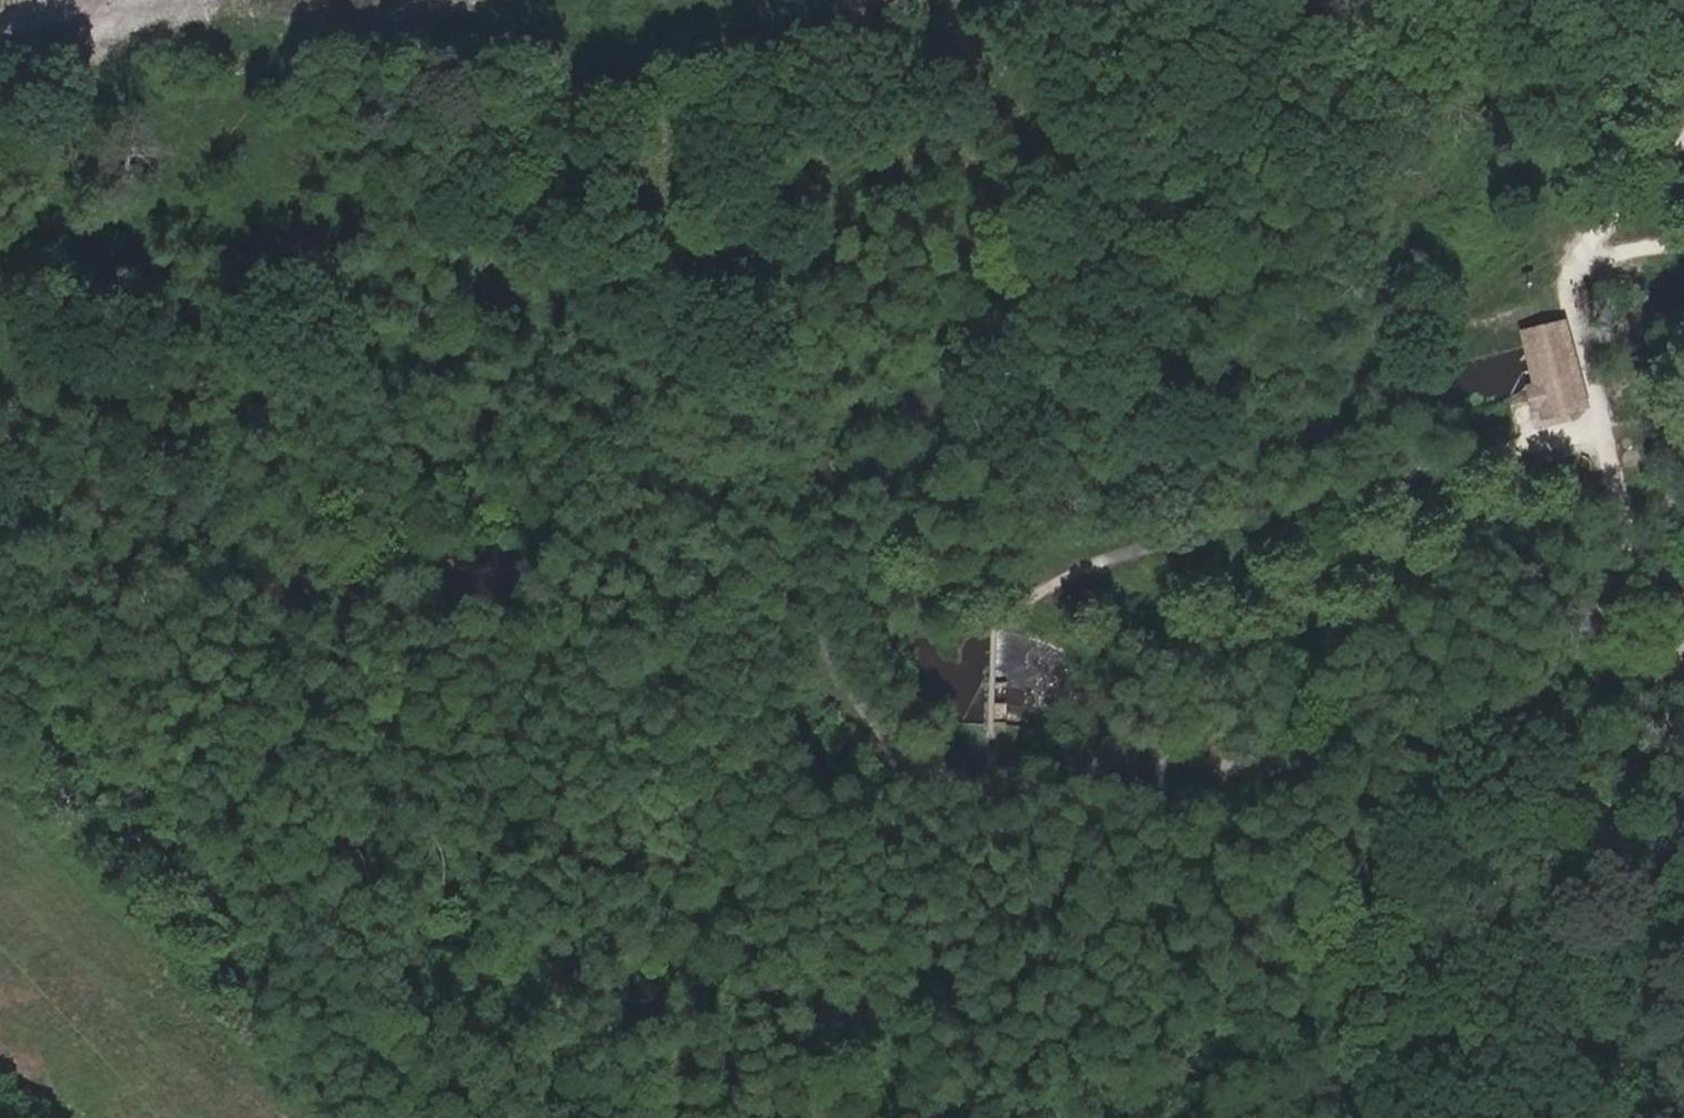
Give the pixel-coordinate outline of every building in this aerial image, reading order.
[(1591,413),(1566,319),(1519,331),(1544,426),(1591,413)]
